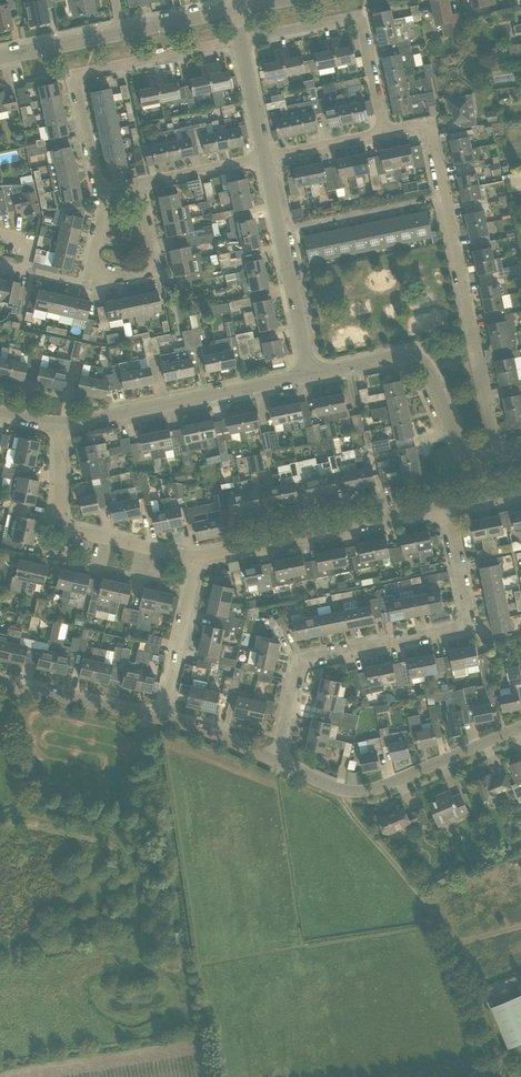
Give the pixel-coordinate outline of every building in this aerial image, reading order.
[(36,1),(25,3),(30,26),(49,22),(46,6),(53,4),(52,2),(52,0),(36,0),(36,1)] [(74,16),(95,12),(95,11),(94,12),(92,0),(70,0),(74,16)] [(451,34),(463,32),(460,13),(452,15),(449,0),(432,0),(437,25),(442,24),(444,36),(451,34)] [(487,6),(486,0),(472,0),(474,9),(487,6)] [(12,29),(7,5),(0,6),(0,32),(12,29)] [(422,20),(421,16),(419,5),(411,7),(412,16),(414,22),(422,20)] [(378,30),(406,24),(404,17),(393,20),(391,10),(374,14),(378,30)] [(517,20),(516,11),(497,13),(498,14),(498,21),(498,22),(517,20)] [(406,24),(378,30),(381,45),(398,42),(399,48),(412,46),(410,38),(407,38),(406,31),(412,30),(411,25),(414,25),(414,22),(406,24)] [(332,39),(337,66),(348,64),(350,73),(359,71),(356,58),(357,58),(356,57),(353,46),(341,48),(338,38),(332,39)] [(316,59),(310,60),(312,71),(337,66),(332,39),(326,40),(328,51),(315,54),(316,59)] [(444,49),(442,40),(430,43),(433,56),(445,53),(444,49)] [(520,55),(520,44),(510,45),(511,56),(520,55)] [(384,58),(387,73),(404,69),(413,67),(417,66),(414,52),(413,53),(412,46),(399,48),(390,50),(391,57),(384,58)] [(288,48),(281,49),(286,77),(312,71),(310,60),(303,61),(302,56),(290,59),(288,48)] [(286,77),(281,49),(275,50),(278,61),(264,64),(268,80),(286,77)] [(235,76),(229,77),(227,72),(215,74),(212,63),(206,65),(211,92),(225,89),(226,94),(238,91),(235,76)] [(211,92),(206,65),(200,66),(202,77),(190,79),(189,79),(191,85),(184,86),(186,100),(193,98),(193,96),(211,92)] [(405,77),(404,69),(387,73),(390,86),(415,81),(415,80),(414,75),(405,77)] [(425,72),(427,78),(431,77),(431,78),(434,77),(432,69),(428,70),(428,72),(425,72)] [(160,102),(180,98),(180,101),(186,100),(184,86),(178,88),(176,82),(170,84),(163,85),(161,74),(155,75),(160,102)] [(160,102),(155,75),(149,76),(151,87),(138,90),(141,106),(160,102)] [(360,78),(347,80),(348,87),(355,86),(362,84),(360,78)] [(416,87),(423,85),(424,90),(433,88),(431,78),(427,79),(427,78),(415,80),(415,81),(416,87)] [(408,89),(416,87),(415,81),(390,86),(392,100),(409,97),(409,96),(408,89)] [(38,86),(41,100),(60,96),(57,82),(38,86)] [(122,99),(129,98),(127,84),(119,86),(122,99)] [(369,119),(365,101),(364,102),(364,100),(358,101),(355,86),(348,87),(352,104),(356,122),(369,119)] [(20,104),(31,102),(30,93),(25,94),(23,87),(16,89),(20,104)] [(90,92),(93,105),(113,101),(110,88),(90,92)] [(14,94),(4,96),(3,91),(0,92),(0,112),(17,108),(14,94)] [(392,100),(395,114),(412,110),(411,102),(426,99),(428,106),(437,105),(434,91),(409,96),(409,97),(392,100)] [(271,96),(272,102),(285,100),(284,94),(271,96)] [(234,104),(241,102),(239,95),(231,96),(232,99),(232,104),(234,104)] [(340,109),(343,124),(356,122),(352,104),(346,105),(344,95),(337,96),(337,99),(339,109),(340,109)] [(463,121),(464,128),(472,126),(477,126),(476,117),(470,118),(467,95),(458,96),(458,99),(449,101),(450,108),(453,108),(455,122),(463,121)] [(43,113),(63,109),(60,96),(41,100),(43,113)] [(328,112),(330,127),(343,124),(340,109),(339,109),(337,99),(332,100),(331,97),(318,99),(321,113),(328,112)] [(299,103),(305,132),(318,130),(315,115),(321,113),(318,99),(299,103)] [(93,105),(96,118),(115,114),(113,101),(93,105)] [(295,115),(289,117),(292,135),(305,132),(299,103),(293,104),(295,115)] [(222,113),(236,110),(234,104),(232,104),(221,106),(222,113)] [(282,119),(276,120),(280,137),(292,135),(289,117),(287,106),(280,108),(282,119)] [(43,113),(46,126),(65,121),(63,109),(43,113)] [(498,121),(497,110),(487,112),(488,122),(498,121)] [(96,118),(99,132),(118,127),(115,114),(96,118)] [(37,124),(35,115),(28,116),(22,117),(24,127),(37,124)] [(223,119),(224,123),(225,130),(226,130),(230,148),(242,145),(241,139),(248,138),(245,124),(239,125),(239,127),(232,129),(230,117),(223,119)] [(217,150),(230,148),(226,130),(225,130),(224,123),(218,125),(217,120),(211,121),(212,123),(213,132),(217,150)] [(68,135),(65,121),(46,126),(49,139),(68,135)] [(154,132),(157,144),(143,147),(145,157),(153,155),(154,163),(167,161),(163,143),(159,121),(154,122),(156,132),(154,132)] [(205,122),(192,125),(196,144),(202,143),(204,153),(217,150),(213,132),(207,133),(205,122)] [(190,145),(196,144),(192,125),(180,127),(182,139),(176,140),(179,158),(192,155),(190,145)] [(121,141),(118,127),(99,132),(102,145),(121,141)] [(163,143),(167,161),(179,158),(176,140),(174,129),(167,130),(170,141),(163,143)] [(473,129),(464,131),(450,134),(451,140),(453,153),(472,149),(472,148),(470,137),(474,136),(473,129)] [(44,139),(35,140),(37,148),(45,146),(44,139)] [(121,141),(102,145),(104,157),(124,153),(121,141)] [(408,146),(395,148),(402,179),(409,177),(406,164),(425,161),(421,145),(411,147),(410,145),(409,145),(408,146)] [(39,155),(47,153),(45,146),(37,148),(39,155)] [(54,163),(73,159),(71,146),(51,150),(54,163)] [(458,171),(481,167),(480,166),(486,165),(484,159),(480,160),(478,154),(482,153),(480,147),(472,148),(472,149),(453,153),(456,165),(458,171)] [(395,180),(402,179),(395,148),(382,151),(382,150),(381,151),(382,155),(375,157),(379,175),(387,173),(387,175),(394,174),(395,180)] [(141,150),(133,151),(136,164),(143,162),(141,150)] [(127,167),(124,153),(104,157),(107,171),(127,167)] [(363,173),(370,172),(373,190),(382,189),(379,175),(375,157),(367,158),(366,154),(365,154),(366,154),(352,157),(358,187),(359,187),(365,186),(363,173)] [(342,178),(349,176),(354,199),(361,198),(360,195),(359,187),(358,187),(352,157),(339,160),(338,160),(341,177),(334,179),(336,189),(344,188),(342,178)] [(56,176),(76,172),(73,159),(54,163),(54,164),(56,176)] [(500,162),(494,164),(491,164),(494,176),(502,174),(500,162)] [(322,163),(308,166),(315,196),(322,195),(319,182),(326,181),(327,185),(325,185),(325,189),(328,188),(329,191),(336,189),(334,179),(333,176),(326,178),(323,163),(322,163)] [(299,187),(306,186),(308,198),(315,196),(308,166),(295,169),(294,169),(296,176),(288,177),(292,196),(300,194),(299,187)] [(458,177),(461,189),(485,184),(479,185),(477,174),(482,173),(481,167),(458,171),(459,177),(458,177)] [(240,180),(238,171),(220,175),(223,191),(218,193),(219,199),(248,193),(245,179),(240,180)] [(59,190),(79,185),(76,172),(56,176),(56,177),(59,190)] [(36,181),(39,194),(45,193),(44,189),(41,180),(36,181)] [(516,180),(510,181),(509,181),(512,190),(518,188),(516,180)] [(215,200),(211,181),(203,183),(207,201),(215,200)] [(418,181),(403,184),(405,193),(420,191),(418,181)] [(27,214),(39,212),(33,183),(21,185),(2,185),(3,193),(5,200),(13,198),(15,211),(26,209),(27,214)] [(161,211),(188,205),(180,206),(178,193),(177,193),(175,184),(161,187),(163,196),(158,197),(161,211)] [(464,202),(465,208),(489,203),(485,184),(461,189),(463,202),(464,202)] [(62,203),(82,199),(79,185),(59,190),(62,203)] [(203,199),(202,196),(200,185),(193,186),(196,200),(203,199)] [(506,192),(498,193),(500,200),(508,199),(506,192)] [(234,211),(251,207),(248,193),(219,199),(220,205),(232,203),(234,211)] [(210,214),(207,201),(201,202),(197,203),(199,208),(200,207),(202,215),(210,214)] [(466,214),(468,226),(487,222),(484,210),(490,209),(489,203),(465,208),(466,214)] [(161,211),(164,224),(183,220),(183,219),(190,218),(188,205),(161,211)] [(52,224),(60,226),(80,231),(86,206),(64,207),(56,207),(52,224)] [(219,220),(232,217),(230,210),(218,213),(219,220)] [(432,237),(433,237),(428,211),(421,213),(421,216),(413,217),(412,215),(417,240),(424,238),(432,236),(432,237)] [(417,240),(412,215),(405,216),(406,219),(398,220),(397,218),(402,243),(409,242),(409,241),(413,240),(417,239),(417,240)] [(203,229),(194,231),(191,217),(190,218),(183,219),(183,220),(164,224),(167,237),(189,232),(191,239),(205,236),(203,229)] [(402,243),(397,218),(390,219),(391,222),(382,224),(382,221),(381,221),(387,246),(394,245),(394,244),(401,242),(402,243)] [(257,233),(254,219),(235,223),(237,231),(226,233),(228,239),(257,233)] [(387,246),(381,221),(375,222),(376,225),(367,227),(367,224),(366,224),(371,249),(379,248),(378,247),(386,246),(387,246)] [(473,244),(495,240),(495,239),(490,240),(487,222),(468,226),(471,239),(473,244)] [(371,249),(366,224),(359,226),(360,228),(351,230),(351,227),(356,253),(363,251),(363,250),(370,249),(370,250),(371,249)] [(60,226),(57,239),(77,244),(80,231),(60,226)] [(356,253),(351,227),(344,229),(344,231),(336,233),(335,231),(340,256),(347,254),(355,252),(355,253),(356,253)] [(340,256),(335,231),(329,232),(329,235),(321,236),(320,234),(325,259),(332,257),(336,256),(340,255),(340,256)] [(242,250),(259,247),(257,233),(228,239),(229,245),(233,244),(242,249),(242,250)] [(205,236),(191,239),(192,246),(215,241),(214,234),(205,236)] [(325,259),(320,234),(313,235),(314,238),(306,239),(305,237),(304,237),(310,262),(317,261),(317,260),(320,259),(325,258),(325,259)] [(45,236),(39,235),(37,245),(42,246),(45,236)] [(50,244),(48,251),(74,257),(77,244),(57,239),(56,245),(50,244)] [(494,259),(492,247),(497,246),(495,240),(473,244),(474,250),(473,250),(476,263),(494,259)] [(196,259),(200,258),(201,258),(200,252),(191,254),(189,246),(169,250),(172,264),(196,259)] [(51,266),(70,270),(74,257),(48,251),(54,252),(51,266)] [(219,262),(230,259),(228,252),(218,254),(219,262)] [(40,263),(42,255),(35,253),(33,262),(40,263)] [(221,269),(242,264),(240,257),(230,259),(219,262),(221,269)] [(494,259),(476,263),(478,275),(479,275),(480,282),(505,277),(501,257),(494,259)] [(200,258),(196,259),(172,264),(175,277),(198,272),(199,279),(213,276),(212,269),(202,271),(200,258)] [(226,281),(265,273),(262,259),(245,263),(245,264),(239,271),(225,275),(226,281)] [(506,274),(520,271),(518,264),(505,267),(506,274)] [(268,287),(265,273),(226,281),(228,287),(242,284),(244,291),(248,291),(249,293),(246,294),(247,298),(250,297),(269,293),(269,292),(265,293),(264,288),(268,287)] [(481,287),(483,300),(502,296),(500,284),(506,283),(505,277),(480,282),(481,287)] [(1,300),(10,302),(21,305),(24,290),(18,289),(19,283),(6,280),(1,300)] [(179,285),(175,286),(173,289),(173,293),(177,296),(181,295),(183,291),(182,287),(179,285)] [(33,308),(47,312),(51,292),(38,289),(33,308)] [(161,310),(157,291),(144,294),(148,312),(161,310)] [(47,312),(60,315),(64,295),(51,292),(47,312)] [(144,294),(131,296),(134,315),(136,322),(149,320),(148,312),(144,294)] [(486,312),(488,318),(514,313),(511,313),(509,308),(513,307),(510,294),(502,296),(483,300),(486,312)] [(73,318),(77,298),(64,295),(60,315),(73,318)] [(131,296),(118,299),(121,318),(134,315),(131,296)] [(234,309),(251,305),(250,297),(247,298),(232,301),(234,309)] [(86,321),(91,301),(77,298),(73,318),(86,321)] [(108,320),(121,318),(118,299),(104,302),(108,320)] [(243,313),(244,319),(273,313),(270,299),(253,303),(254,310),(243,313)] [(229,311),(227,303),(209,307),(210,315),(215,314),(229,311)] [(33,313),(26,312),(26,311),(24,320),(31,322),(33,313)] [(273,313),(244,319),(245,325),(257,322),(259,330),(276,327),(273,313)] [(491,337),(515,332),(517,331),(514,313),(488,318),(489,324),(488,324),(491,337)] [(196,314),(189,316),(191,325),(197,324),(196,314)] [(108,321),(98,323),(99,328),(92,327),(89,340),(96,342),(97,337),(98,332),(110,330),(108,321)] [(122,322),(124,335),(131,333),(129,321),(122,322)] [(224,322),(227,333),(234,332),(232,321),(224,322)] [(89,340),(92,327),(85,325),(83,333),(82,339),(89,341),(89,340)] [(191,330),(195,351),(203,349),(199,328),(192,329),(191,330)] [(174,352),(180,378),(187,377),(187,376),(193,374),(192,369),(198,368),(195,351),(191,330),(182,331),(185,349),(174,352)] [(236,340),(236,341),(254,338),(252,331),(235,334),(236,340)] [(106,342),(118,340),(117,332),(105,334),(106,342)] [(142,339),(149,338),(150,338),(149,332),(138,334),(140,340),(142,339)] [(494,349),(495,355),(520,350),(520,349),(518,350),(515,332),(491,337),(493,349),(494,349)] [(40,364),(44,348),(43,348),(46,334),(40,333),(37,347),(33,363),(40,364)] [(60,338),(50,336),(49,341),(54,342),(53,344),(59,345),(60,338)] [(261,336),(254,338),(236,341),(240,361),(243,360),(250,353),(263,350),(265,359),(282,356),(279,340),(263,343),(261,336)] [(150,338),(149,338),(153,355),(160,354),(157,337),(150,338)] [(142,339),(146,357),(153,355),(149,338),(142,339)] [(71,357),(77,359),(81,342),(74,340),(71,357)] [(84,360),(88,343),(81,342),(77,359),(84,360)] [(215,343),(220,370),(228,368),(228,367),(235,366),(232,350),(223,352),(221,342),(215,343)] [(19,362),(22,350),(23,344),(17,343),(16,349),(10,378),(23,381),(26,363),(19,362)] [(203,356),(206,372),(213,370),(213,372),(220,370),(215,343),(209,345),(211,355),(203,356)] [(28,356),(28,355),(26,361),(33,363),(37,347),(30,345),(28,356)] [(16,349),(9,347),(7,359),(0,358),(1,352),(0,352),(0,375),(10,378),(16,349)] [(498,374),(517,370),(514,357),(520,356),(520,355),(520,350),(495,355),(496,361),(498,374)] [(159,355),(164,380),(171,379),(171,380),(180,378),(174,352),(159,355)] [(50,386),(56,358),(49,356),(47,368),(40,367),(36,383),(50,386)] [(56,358),(50,386),(64,389),(67,373),(69,364),(62,363),(62,359),(56,358)] [(132,360),(138,387),(145,385),(145,384),(152,383),(149,367),(141,369),(139,359),(138,359),(132,360)] [(132,360),(118,363),(118,362),(111,364),(113,373),(115,384),(122,383),(123,389),(130,387),(130,388),(138,387),(132,360)] [(80,376),(77,392),(90,395),(97,367),(90,365),(88,377),(80,376)] [(103,368),(97,367),(90,395),(104,398),(106,391),(116,389),(115,384),(113,373),(109,375),(102,373),(103,368)] [(498,374),(501,386),(502,386),(503,392),(520,388),(520,379),(519,379),(517,370),(498,374)] [(380,400),(388,398),(405,395),(402,381),(385,384),(387,392),(381,393),(369,395),(367,388),(359,389),(362,404),(380,400)] [(503,392),(504,398),(503,398),(506,410),(520,407),(520,388),(503,392)] [(341,421),(340,418),(348,416),(344,394),(337,395),(337,394),(330,396),(335,422),(341,421)] [(408,408),(405,395),(388,398),(390,405),(372,409),(374,415),(408,408)] [(320,423),(313,425),(313,426),(316,442),(339,437),(335,422),(330,396),(322,397),(322,398),(315,400),(318,415),(324,414),(326,424),(320,425),(320,423)] [(313,426),(313,425),(312,425),(309,411),(302,412),(300,403),(294,404),(293,403),(286,405),(291,431),(297,430),(295,420),(304,418),(306,428),(313,426)] [(284,432),(291,431),(286,405),(278,406),(278,407),(272,409),(275,424),(282,422),(284,432)] [(506,410),(508,423),(509,422),(510,429),(520,426),(520,407),(506,410)] [(392,417),(394,425),(411,422),(408,408),(374,415),(375,421),(392,417)] [(242,413),(248,440),(253,439),(251,429),(260,427),(257,412),(250,413),(250,412),(242,413)] [(241,441),(248,440),(242,413),(235,415),(235,416),(228,418),(231,430),(231,433),(239,431),(241,441)] [(361,414),(352,415),(356,434),(363,432),(365,432),(365,431),(361,414)] [(208,438),(217,436),(216,433),(213,420),(207,422),(206,421),(199,422),(205,448),(210,447),(208,438)] [(205,448),(199,422),(191,424),(191,425),(185,426),(188,442),(189,446),(190,451),(197,450),(205,448)] [(397,439),(414,436),(411,422),(394,425),(385,426),(387,433),(395,432),(397,439)] [(163,430),(155,431),(161,458),(167,457),(165,451),(174,449),(175,456),(183,455),(181,447),(179,436),(171,437),(170,429),(163,431),(163,430)] [(224,434),(225,440),(229,439),(232,435),(231,433),(231,430),(223,432),(224,434)] [(276,430),(269,431),(273,451),(280,449),(276,430)] [(374,447),(373,441),(371,430),(365,431),(365,432),(363,432),(367,449),(374,447)] [(155,459),(161,458),(155,431),(148,433),(148,434),(141,435),(144,451),(153,449),(155,459)] [(265,453),(273,451),(269,431),(261,433),(265,453)] [(0,444),(0,446),(7,448),(10,435),(2,434),(0,444)] [(13,443),(17,443),(16,450),(36,454),(39,441),(19,437),(18,438),(14,437),(13,443)] [(121,439),(124,453),(132,451),(131,444),(129,438),(121,439)] [(334,439),(337,452),(343,451),(340,438),(334,439)] [(375,449),(391,446),(390,440),(390,438),(388,439),(373,441),(374,447),(375,449)] [(222,461),(229,460),(228,454),(225,441),(218,442),(218,444),(222,461)] [(109,450),(108,450),(106,442),(96,444),(79,448),(81,462),(111,456),(110,456),(109,450)] [(134,460),(141,459),(138,443),(131,444),(132,451),(134,460)] [(393,453),(391,446),(375,449),(376,457),(393,453)] [(390,467),(419,461),(416,447),(399,450),(400,458),(388,460),(390,467)] [(4,467),(9,468),(9,469),(30,473),(32,466),(33,466),(36,454),(16,450),(8,448),(4,467)] [(255,455),(259,472),(266,471),(262,454),(255,455)] [(345,473),(348,489),(362,486),(356,458),(344,460),(343,454),(336,455),(339,472),(346,470),(346,472),(345,473)] [(248,456),(252,474),(259,472),(255,455),(248,456)] [(318,465),(324,494),(337,491),(334,475),(334,473),(339,472),(336,455),(329,457),(330,463),(324,464),(318,465)] [(93,480),(100,478),(108,477),(111,476),(108,463),(112,462),(111,456),(81,462),(84,476),(92,474),(93,479),(93,480)] [(356,458),(362,486),(376,484),(373,467),(365,469),(362,457),(356,458)] [(306,480),(309,497),(324,494),(318,465),(305,468),(304,461),(297,462),(300,478),(306,477),(307,480),(306,480)] [(390,467),(391,472),(403,470),(405,478),(421,474),(419,461),(390,467)] [(290,463),(294,480),(300,478),(297,462),(290,463)] [(196,483),(192,464),(185,466),(189,484),(196,483)] [(29,479),(30,473),(9,469),(9,468),(4,467),(3,466),(1,477),(10,479),(9,488),(36,493),(38,481),(29,479)] [(378,469),(381,483),(388,481),(385,467),(378,469)] [(136,491),(143,490),(139,474),(132,472),(136,491)] [(279,473),(285,502),(299,499),(296,482),(288,484),(285,472),(279,473)] [(268,488),(271,505),(285,502),(279,473),(273,474),(275,487),(268,488)] [(143,492),(151,491),(148,475),(139,474),(143,490),(143,492)] [(102,486),(104,493),(111,492),(108,477),(100,478),(102,486)] [(240,481),(247,510),(260,507),(257,490),(249,492),(247,480),(240,481)] [(184,496),(181,483),(174,481),(177,498),(184,496)] [(233,513),(247,510),(240,481),(234,482),(235,487),(222,489),(223,493),(226,508),(231,507),(233,513)] [(106,507),(104,493),(102,486),(91,488),(92,495),(81,497),(84,514),(100,511),(100,508),(106,507)] [(10,500),(8,508),(34,513),(37,513),(30,512),(32,505),(33,505),(36,493),(9,488),(6,499),(10,500)] [(129,518),(143,515),(139,498),(131,500),(129,488),(123,489),(129,518)] [(129,518),(123,489),(117,491),(119,502),(111,504),(115,521),(129,518)] [(213,536),(226,534),(221,509),(226,508),(223,493),(214,495),(215,502),(207,504),(207,507),(213,536)] [(164,498),(170,527),(184,524),(181,508),(173,509),(171,497),(164,498)] [(153,514),(157,530),(170,527),(164,498),(158,500),(161,512),(153,514)] [(207,504),(187,508),(189,517),(191,531),(197,530),(198,539),(213,536),(207,507),(207,504)] [(8,514),(5,526),(34,533),(37,520),(33,519),(34,513),(8,508),(7,514),(8,514)] [(513,513),(512,513),(516,531),(520,530),(520,511),(513,513)] [(504,534),(500,515),(499,516),(485,519),(493,555),(500,554),(496,535),(504,534)] [(485,519),(471,522),(473,531),(475,540),(482,538),(486,556),(493,555),(485,519)] [(473,531),(471,522),(461,524),(463,533),(473,531)] [(32,544),(34,533),(5,526),(3,538),(2,538),(1,545),(21,549),(23,543),(32,544)] [(423,573),(437,570),(435,563),(431,564),(430,561),(427,562),(426,556),(434,554),(429,530),(414,533),(419,557),(420,557),(423,573)] [(403,546),(395,547),(398,561),(406,559),(405,553),(412,551),(413,558),(419,557),(414,533),(401,536),(403,546)] [(387,539),(372,542),(377,565),(384,564),(387,566),(390,565),(391,563),(398,561),(395,547),(389,549),(387,539)] [(352,547),(353,552),(357,570),(377,565),(372,542),(359,545),(359,546),(352,547),(352,546),(352,547)] [(345,547),(331,550),(336,574),(342,572),(350,571),(357,570),(353,552),(346,553),(345,547)] [(318,559),(311,561),(315,578),(336,574),(331,550),(317,553),(318,559)] [(307,580),(315,578),(311,561),(304,562),(303,556),(289,559),(293,582),(300,581),(307,580)] [(504,563),(503,556),(483,560),(484,567),(480,568),(483,581),(502,577),(501,570),(504,570),(503,563),(504,563)] [(25,594),(32,563),(19,560),(18,559),(14,578),(22,579),(19,593),(25,594)] [(277,572),(270,573),(273,586),(280,585),(287,584),(293,582),(289,559),(275,562),(277,572)] [(43,584),(47,566),(46,566),(45,566),(32,563),(25,594),(32,595),(35,582),(43,584)] [(273,589),(273,586),(270,573),(263,574),(261,564),(245,568),(248,585),(249,585),(257,583),(259,592),(273,589)] [(61,569),(60,569),(55,587),(64,589),(61,602),(62,602),(57,621),(61,622),(62,623),(67,603),(74,572),(62,570),(61,569)] [(243,584),(243,581),(241,570),(233,571),(236,585),(243,584)] [(87,575),(74,572),(67,603),(74,604),(77,592),(84,593),(89,575),(88,575),(87,575)] [(429,575),(431,582),(439,580),(437,573),(429,575)] [(215,584),(212,598),(230,602),(233,588),(232,588),(232,586),(230,575),(222,576),(220,585),(215,584)] [(483,581),(486,594),(505,590),(502,577),(483,581)] [(109,613),(116,582),(103,579),(102,578),(97,597),(98,597),(97,601),(90,599),(87,613),(95,615),(96,610),(109,613)] [(339,581),(340,588),(347,586),(346,579),(339,581)] [(126,603),(130,585),(129,585),(116,582),(109,613),(115,615),(118,601),(126,603)] [(144,621),(150,623),(157,591),(144,588),(143,588),(139,606),(147,608),(144,621)] [(384,588),(377,590),(382,617),(391,615),(392,621),(405,618),(401,598),(395,599),(394,594),(386,596),(384,588)] [(378,597),(357,602),(362,627),(375,624),(374,618),(382,617),(377,590),(378,597)] [(441,590),(427,593),(431,613),(445,610),(441,590)] [(505,590),(486,594),(488,607),(508,603),(505,590)] [(167,612),(175,614),(176,607),(169,605),(172,596),(172,595),(172,594),(171,594),(170,594),(157,591),(150,623),(157,624),(160,611),(167,613),(167,612)] [(418,615),(431,613),(427,593),(414,596),(418,615)] [(414,596),(401,598),(405,618),(418,615),(414,596)] [(229,609),(230,602),(212,598),(208,612),(225,616),(223,622),(245,627),(246,620),(235,617),(235,615),(232,610),(229,609)] [(40,617),(42,618),(46,601),(37,599),(33,616),(40,617)] [(257,607),(256,600),(249,601),(250,608),(257,607)] [(358,607),(345,610),(349,629),(362,627),(357,602),(358,607)] [(508,603),(488,607),(491,620),(510,616),(508,603)] [(128,622),(131,609),(124,607),(121,621),(128,622)] [(137,624),(140,611),(131,609),(128,622),(137,624)] [(345,610),(332,612),(336,632),(349,629),(345,610)] [(304,612),(305,617),(309,637),(322,635),(318,615),(306,617),(305,612),(304,612)] [(322,635),(336,632),(332,612),(318,615),(322,635)] [(33,616),(32,616),(29,629),(37,630),(40,617),(33,616)] [(84,618),(75,616),(73,624),(83,626),(84,618)] [(277,619),(284,632),(290,629),(282,616),(277,619)] [(510,616),(491,620),(494,634),(513,630),(510,616)] [(296,640),(309,637),(305,617),(293,620),(296,640)] [(277,636),(284,632),(277,619),(268,618),(277,636)] [(57,621),(53,620),(50,638),(51,638),(48,651),(40,649),(36,667),(37,667),(51,670),(57,639),(61,622),(57,621)] [(222,629),(206,625),(202,639),(222,644),(223,636),(227,637),(231,634),(231,631),(243,634),(245,627),(223,622),(222,629)] [(8,661),(15,629),(9,628),(6,642),(0,640),(0,659),(8,661)] [(21,664),(22,664),(27,646),(19,645),(22,631),(15,629),(8,661),(22,663),(21,664)] [(148,633),(146,643),(160,646),(163,637),(148,633)] [(80,639),(73,637),(70,647),(64,646),(65,640),(57,639),(51,670),(64,673),(65,673),(68,661),(75,663),(77,654),(80,639)] [(84,655),(88,640),(80,639),(77,654),(84,655)] [(222,644),(202,639),(199,653),(219,657),(222,644)] [(278,657),(281,643),(261,639),(258,652),(278,657)] [(151,652),(158,654),(160,646),(146,643),(145,650),(151,652)] [(466,667),(467,667),(479,665),(483,684),(492,682),(486,653),(477,654),(476,645),(473,645),(462,647),(466,667)] [(119,663),(123,648),(115,646),(111,661),(119,663)] [(80,676),(93,679),(100,648),(94,647),(91,660),(83,659),(79,676),(80,677),(80,676)] [(459,674),(462,676),(468,675),(467,667),(466,667),(462,647),(449,650),(450,656),(443,657),(446,676),(459,674)] [(100,648),(93,679),(107,682),(107,683),(111,665),(103,663),(106,650),(100,648)] [(125,668),(121,686),(122,686),(136,689),(144,651),(137,649),(135,663),(127,661),(126,664),(125,668)] [(149,659),(151,652),(145,650),(145,651),(144,651),(136,689),(149,692),(150,692),(154,674),(153,674),(145,672),(149,659)] [(260,672),(260,673),(270,675),(271,669),(275,670),(278,657),(258,652),(255,664),(243,661),(241,668),(260,672)] [(435,653),(421,656),(425,675),(427,682),(433,681),(431,674),(438,672),(435,653)] [(412,678),(425,675),(421,656),(407,658),(412,678)] [(236,667),(237,660),(224,657),(222,664),(229,666),(236,667)] [(197,666),(207,669),(211,669),(212,662),(198,659),(197,666)] [(380,664),(384,683),(397,681),(393,661),(380,664)] [(122,682),(125,668),(126,664),(119,663),(115,680),(122,682)] [(384,688),(384,683),(380,664),(366,667),(367,672),(358,673),(360,683),(361,683),(363,695),(385,690),(384,688)] [(229,666),(223,693),(230,695),(233,678),(236,667),(229,666)] [(350,670),(353,684),(360,683),(358,673),(357,669),(350,670)] [(520,669),(507,672),(510,682),(509,682),(510,687),(500,689),(501,696),(504,711),(512,709),(512,711),(519,710),(519,708),(520,707),(520,706),(519,697),(520,696),(520,675),(520,669)] [(258,680),(272,683),(274,676),(270,675),(260,673),(258,680)] [(208,682),(194,678),(188,705),(202,708),(206,689),(208,682)] [(233,678),(230,695),(237,696),(241,679),(233,678)] [(315,691),(338,696),(341,682),(322,678),(320,684),(316,683),(316,685),(315,688),(315,691)] [(479,706),(476,690),(475,686),(464,688),(464,689),(470,716),(470,715),(475,714),(477,722),(494,719),(491,703),(479,706)] [(202,708),(216,711),(220,692),(206,689),(202,708)] [(470,716),(464,689),(454,691),(455,697),(454,697),(457,711),(448,713),(450,720),(446,720),(449,735),(454,734),(454,736),(461,735),(461,733),(462,733),(461,725),(464,724),(465,725),(463,717),(469,716),(470,716)] [(441,693),(443,700),(454,698),(454,697),(453,690),(441,693)] [(338,696),(315,691),(314,694),(314,695),(314,696),(313,698),(317,699),(316,706),(331,710),(329,716),(358,722),(359,715),(335,710),(338,696)] [(235,716),(249,719),(254,699),(239,696),(235,716)] [(276,702),(267,700),(266,702),(254,699),(249,719),(263,722),(265,712),(273,714),(276,702)] [(432,723),(440,721),(436,705),(429,707),(432,723)] [(328,722),(313,719),(311,726),(307,725),(307,726),(307,728),(306,729),(305,732),(335,739),(339,725),(356,730),(358,722),(329,716),(328,722)] [(417,732),(420,747),(437,744),(434,728),(423,730),(422,724),(416,725),(417,732)] [(392,759),(410,755),(405,731),(390,734),(389,727),(380,729),(382,737),(384,747),(390,746),(392,759)] [(329,745),(344,748),(343,756),(350,757),(353,743),(335,739),(305,732),(305,736),(304,739),(304,740),(308,741),(306,748),(327,753),(329,745)] [(361,755),(364,771),(381,768),(378,753),(384,751),(384,747),(382,737),(367,740),(370,753),(361,755)] [(511,765),(515,774),(514,775),(518,784),(512,786),(514,789),(518,798),(520,797),(520,760),(511,765)] [(484,800),(512,789),(506,775),(493,780),(490,774),(476,780),(484,800)] [(518,798),(514,789),(510,791),(509,794),(511,798),(514,800),(518,798)] [(450,823),(448,818),(454,815),(456,820),(469,814),(460,794),(452,797),(449,790),(443,793),(445,798),(430,804),(438,822),(440,828),(450,823)] [(420,829),(430,825),(423,809),(413,813),(415,816),(409,818),(404,808),(378,819),(385,835),(416,822),(420,829)] [(482,857),(486,866),(495,862),(491,853),(482,857)] [(509,1048),(520,1043),(520,995),(492,1007),(509,1048)] [(509,1063),(515,1060),(512,1053),(506,1056),(509,1063)]
